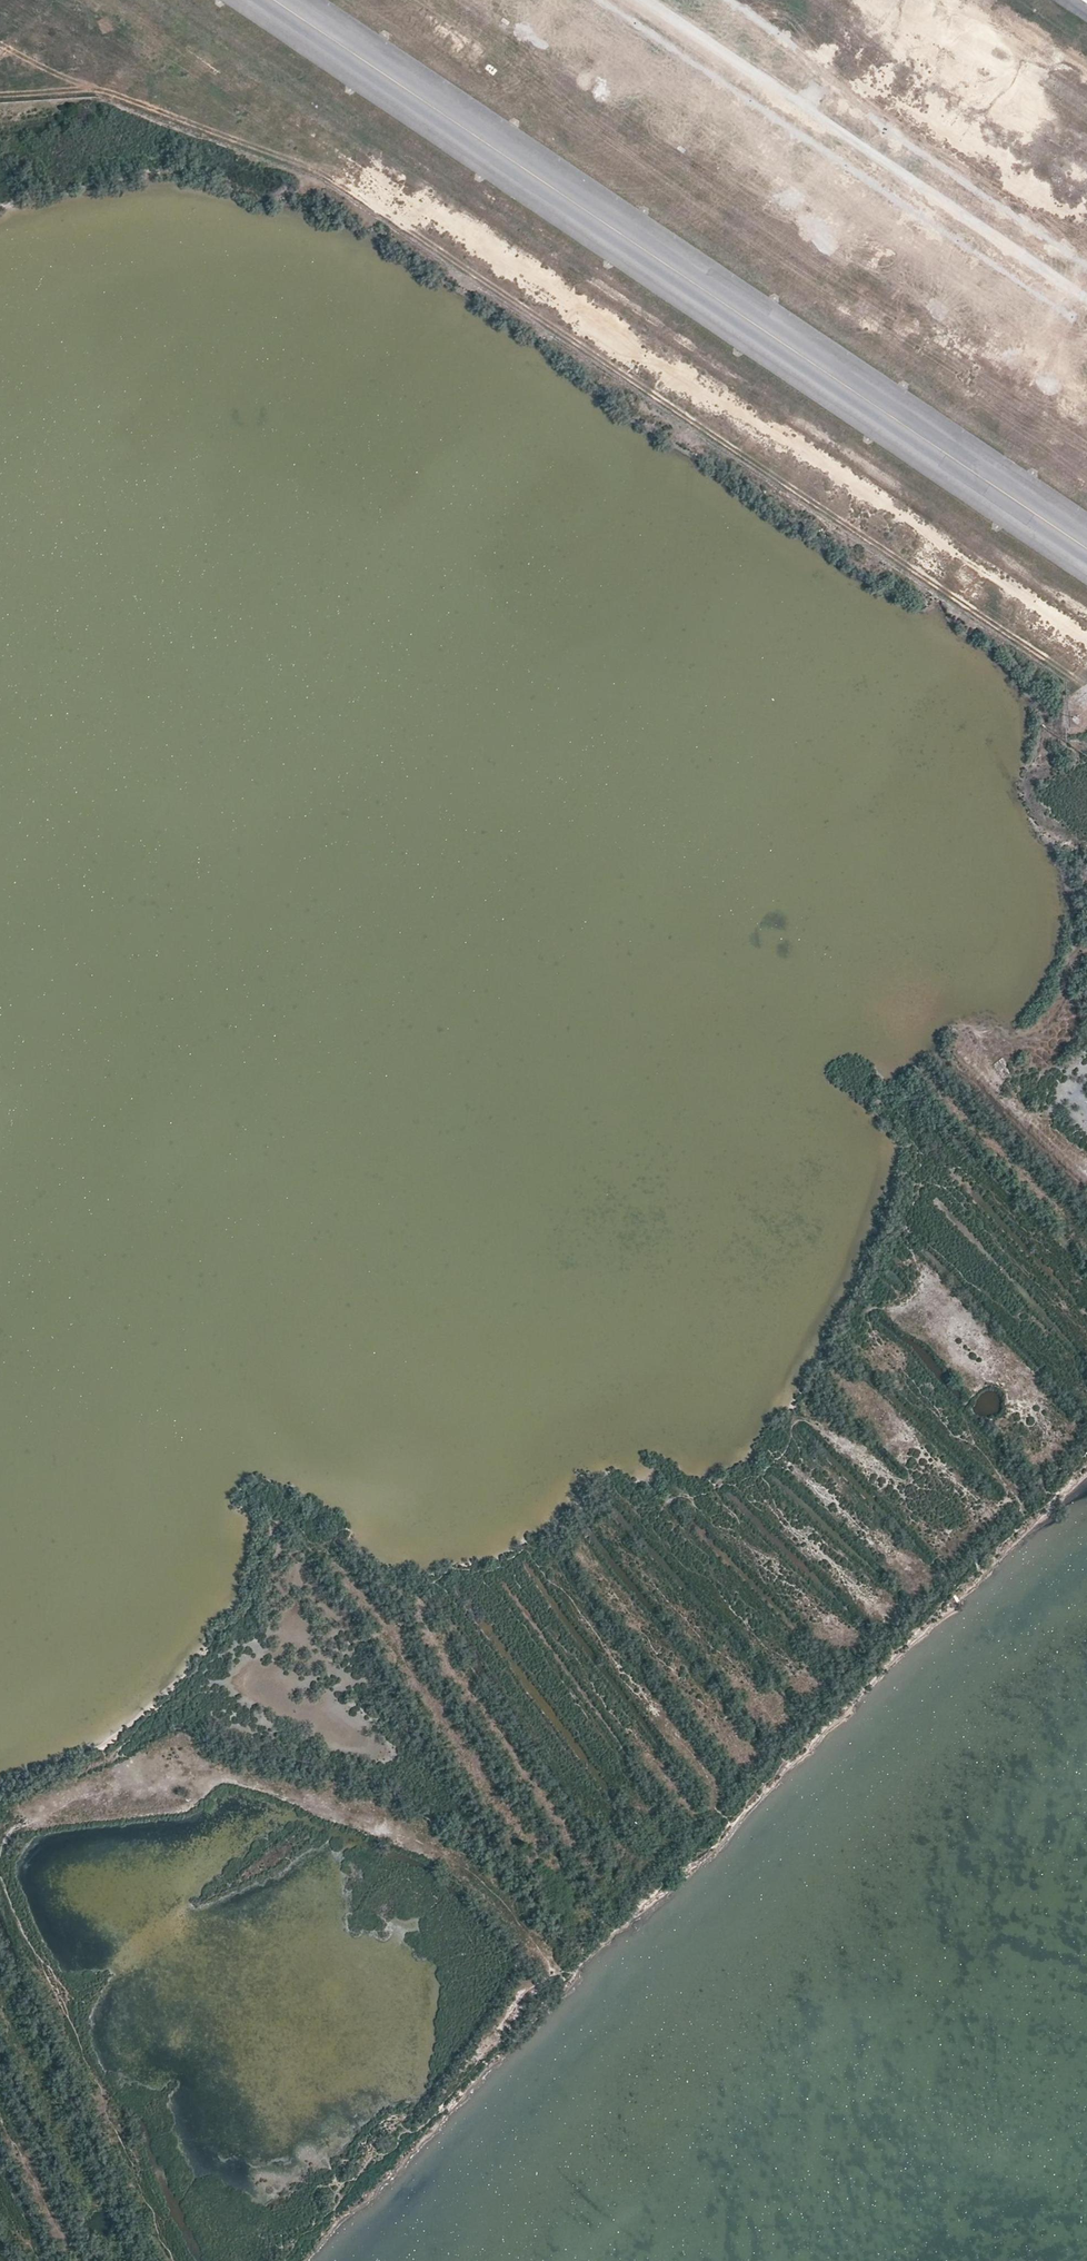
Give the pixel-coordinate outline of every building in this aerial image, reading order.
[(96,21),(102,34),(111,30),(105,17),(96,21)]
